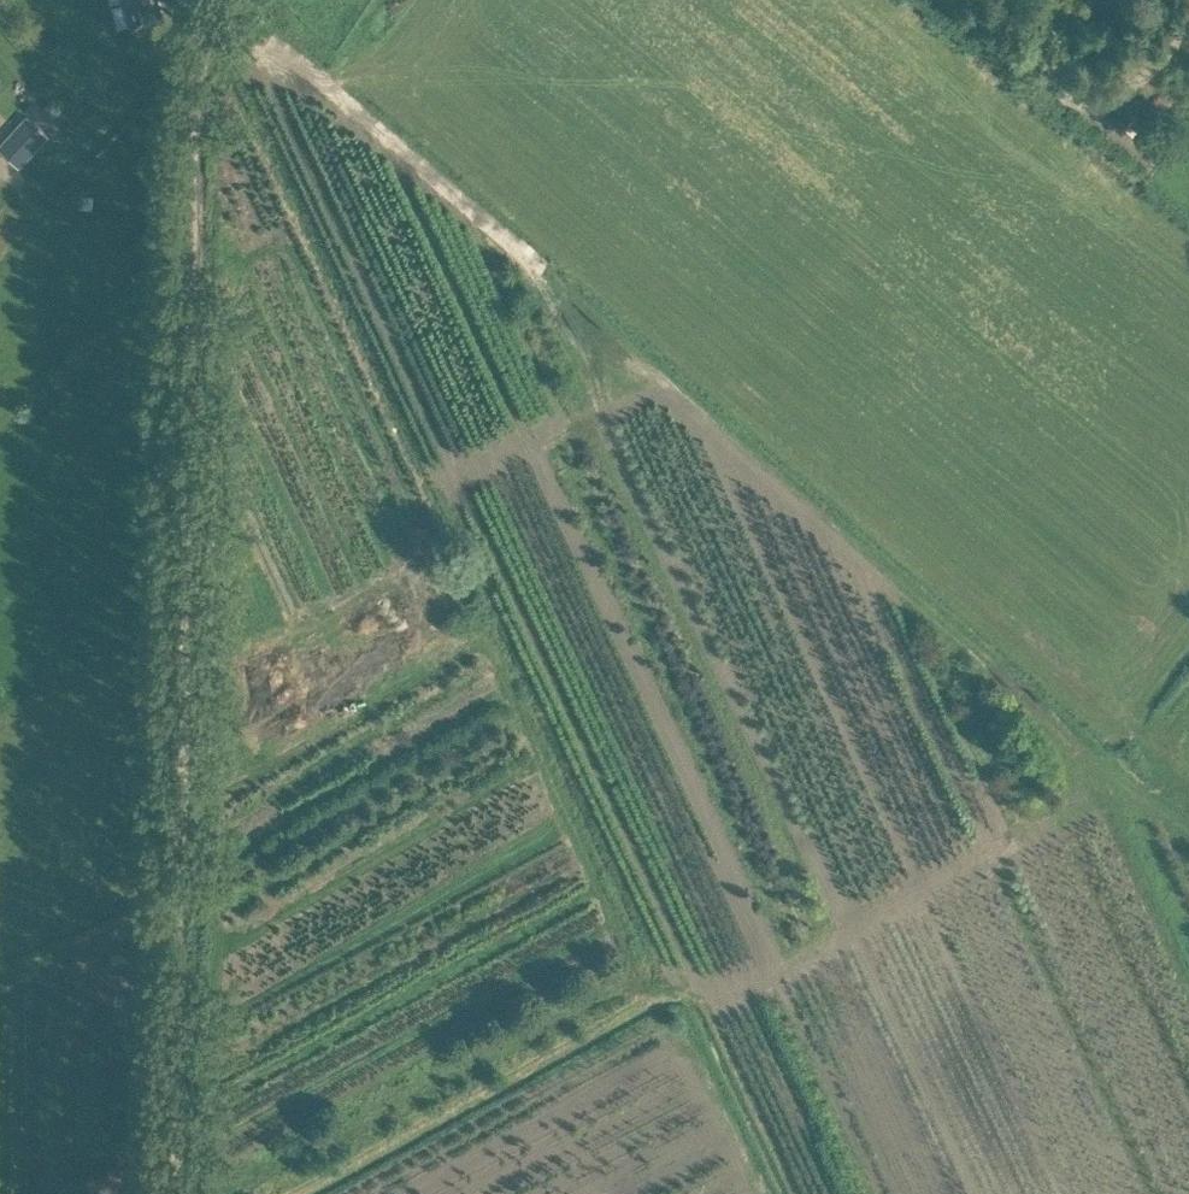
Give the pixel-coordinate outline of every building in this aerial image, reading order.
[(131,28),(163,18),(158,0),(123,0),(131,28)] [(54,118),(61,110),(51,102),(45,110),(54,118)] [(0,144),(0,148),(20,166),(48,135),(33,121),(13,142),(7,137),(0,144)]
